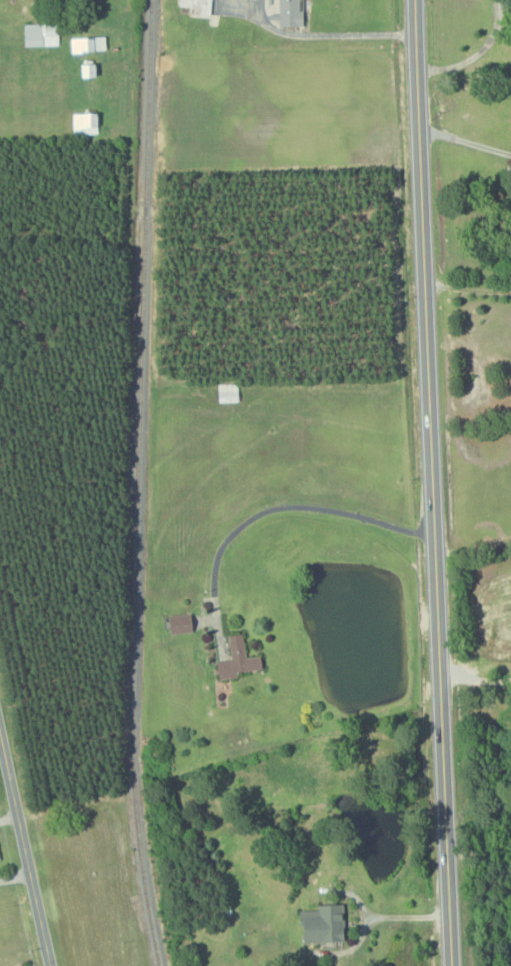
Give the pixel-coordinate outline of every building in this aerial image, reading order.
[(211,17),(211,0),(179,0),(179,6),(190,6),(189,16),(211,17)] [(302,0),(278,0),(279,26),(303,26),(302,0)] [(23,24),(24,46),(58,45),(57,23),(23,24)] [(71,52),(105,51),(105,37),(70,38),(71,52)] [(73,134),(97,133),(96,113),(72,113),(73,134)] [(219,402),(238,402),(237,384),(218,384),(219,402)] [(170,634),(192,631),(189,612),(168,615),(170,634)] [(231,658),(217,660),(219,678),(238,676),(237,671),(261,668),(260,654),(245,656),(242,633),(228,634),(231,658)] [(302,942),(344,940),(343,902),(317,904),(317,909),(300,910),(302,942)]
